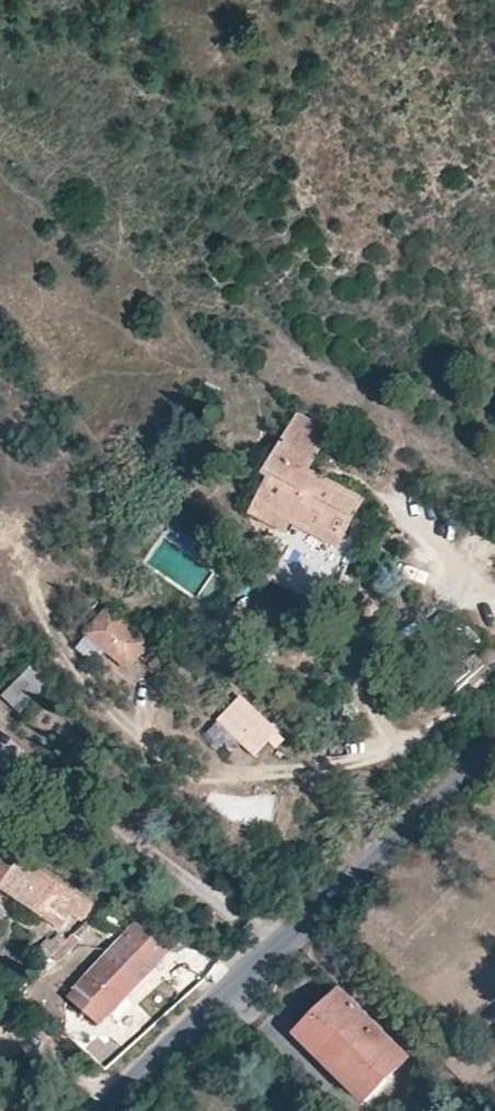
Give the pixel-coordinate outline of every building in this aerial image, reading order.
[(329,431),(297,414),(265,473),(271,477),(251,514),(287,533),(265,576),(324,608),(348,563),(377,509),(308,471),(329,431)] [(192,612),(197,605),(190,600),(185,607),(192,612)] [(152,643),(108,605),(84,634),(86,637),(105,652),(128,672),(152,643)] [(105,652),(86,637),(75,650),(94,666),(105,652)] [(21,714),(50,685),(32,667),(4,697),(21,714)] [(277,732),(243,699),(221,722),(255,754),(277,732)] [(38,901),(31,910),(56,928),(74,901),(53,887),(18,863),(6,879),(38,901)] [(0,889),(31,910),(38,901),(6,879),(0,889)] [(175,940),(135,923),(79,987),(109,1013),(163,953),(175,940)] [(53,956),(67,940),(58,932),(52,939),(49,936),(35,950),(48,962),(53,956)] [(77,940),(71,934),(67,940),(53,956),(58,961),(77,940)] [(98,1024),(109,1013),(79,987),(69,999),(98,1024)] [(408,1058),(340,991),(320,1012),(297,1035),(364,1101),(408,1058)] [(26,1018),(36,1007),(25,998),(16,1008),(26,1018)]
